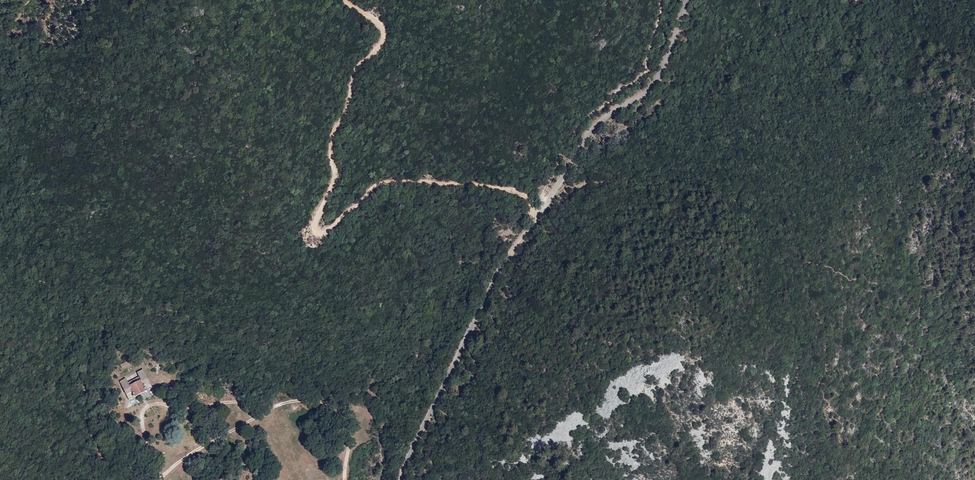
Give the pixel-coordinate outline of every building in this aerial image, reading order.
[(134,357),(130,360),(133,365),(121,372),(116,367),(112,371),(123,390),(129,389),(136,389),(147,376),(134,357)]
